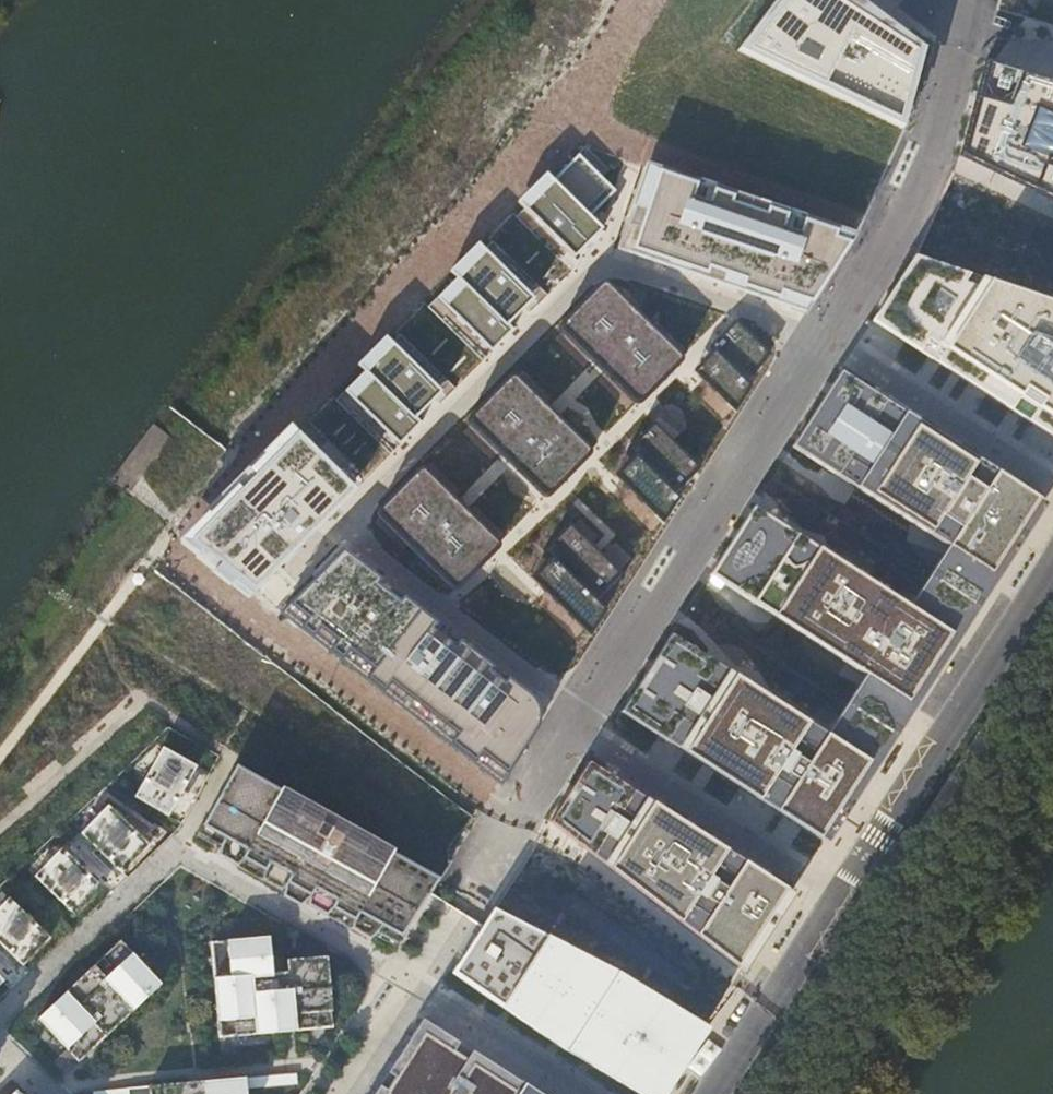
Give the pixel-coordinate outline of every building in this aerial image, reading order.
[(861,0),(776,0),(737,50),(902,129),(924,48),(861,0)] [(983,61),(959,156),(1052,200),(1052,81),(983,61)] [(609,170),(585,147),(516,216),(559,259),(567,252),(573,257),(601,229),(589,216),(615,191),(602,178),(609,170)] [(855,236),(643,166),(617,248),(805,311),(855,236)] [(547,295),(491,242),(487,247),(433,302),(428,307),(483,361),(513,330),(509,325),(525,309),(530,314),(547,295)] [(874,322),(1052,438),(1052,304),(916,258),(874,322)] [(677,353),(612,287),(607,286),(603,287),(566,324),(565,328),(567,332),(635,398),(638,400),(641,399),(679,361),(680,357),(677,353)] [(736,320),(709,347),(718,355),(747,384),(769,354),(736,320)] [(455,388),(401,335),(395,340),(341,395),(336,401),(390,455),(421,424),(417,419),(435,399),(439,405),(455,388)] [(747,384),(718,355),(697,376),(735,412),(750,387),(747,384)] [(928,577),(974,607),(1042,502),(842,372),(793,446),(947,547),(928,577)] [(588,446),(519,379),(516,378),(513,379),(476,417),(473,420),(474,424),(543,491),(547,493),(550,492),(588,453),(589,450),(588,446)] [(653,422),(627,449),(639,460),(674,494),(699,468),(653,422)] [(273,458),(191,542),(255,593),(355,491),(296,434),(273,458)] [(674,494),(639,460),(619,481),(662,522),(679,498),(674,494)] [(425,471),(423,472),(384,511),(382,514),(384,518),(452,584),(456,586),(460,585),(498,546),(499,543),(497,539),(428,472),(425,471)] [(845,705),(892,736),(974,607),(928,577),(908,606),(753,507),(709,575),(864,675),(845,705)] [(570,523),(544,551),(556,563),(597,600),(621,574),(570,523)] [(339,546),(277,609),(500,783),(536,730),(537,722),(538,711),(535,700),(528,695),(339,546)] [(597,600),(556,563),(536,583),(590,636),(605,610),(597,600)] [(825,734),(671,635),(621,710),(821,841),(892,736),(845,705),(825,734)] [(168,741),(140,791),(173,810),(202,760),(168,741)] [(791,892),(588,762),(551,820),(740,970),(791,892)] [(392,951),(437,877),(236,764),(194,839),(392,951)] [(112,800),(85,827),(126,867),(153,839),(112,800)] [(63,843),(37,871),(79,910),(105,882),(63,843)] [(0,904),(0,938),(24,961),(51,933),(10,894),(0,904)] [(493,908),(452,972),(640,1093),(658,1093),(703,1025),(493,908)] [(222,1038),(336,1028),(332,951),(292,953),(293,966),(279,967),(275,934),(215,937),(222,1038)] [(81,1059),(166,983),(125,938),(41,1015),(81,1059)] [(457,1040),(421,1018),(372,1093),(542,1093),(457,1040)] [(251,1078),(129,1087),(130,1093),(252,1093),(251,1078)] [(17,1084),(9,1093),(28,1093),(17,1084)]
